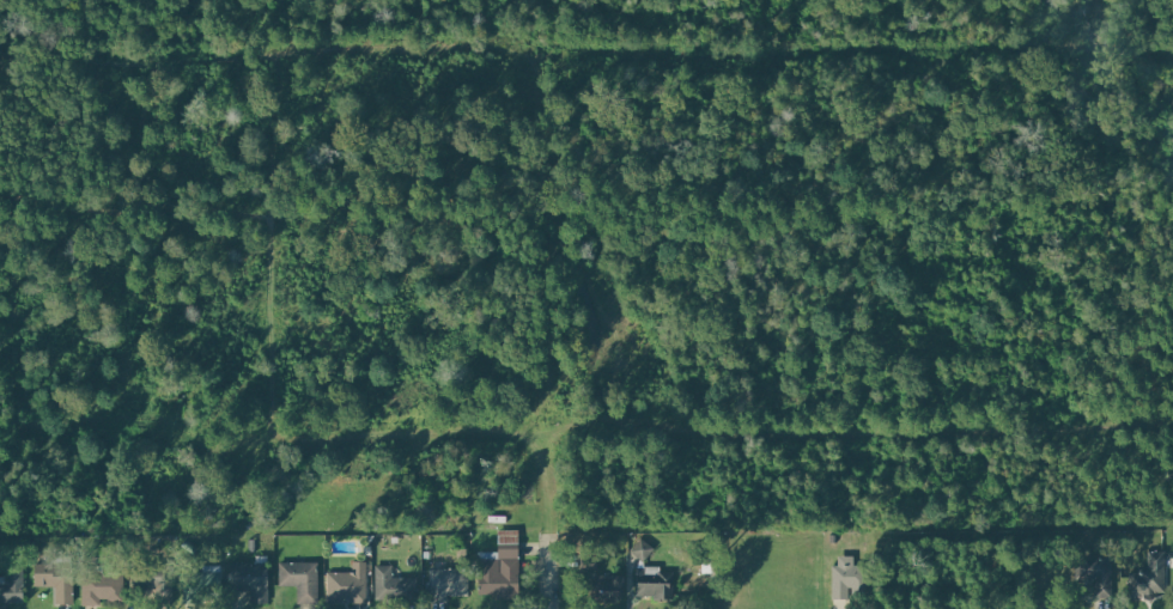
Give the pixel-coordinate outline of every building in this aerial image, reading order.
[(519,542),(519,593),(513,593),(513,599),(499,599),(499,593),(479,593),(479,558),(499,558),(499,542),(519,542)] [(1165,550),(1166,591),(1138,592),(1138,598),(1130,598),(1130,573),(1138,573),(1138,567),(1149,566),(1149,552),(1165,550)] [(1112,596),(1112,552),(1080,553),(1081,579),(1095,579),(1095,596),(1112,596)] [(581,569),(605,569),(605,555),(582,555),(581,569)] [(833,599),(833,565),(839,565),(839,555),(855,556),(855,564),(863,564),(863,586),(850,586),(850,599),(833,599)] [(24,556),(7,556),(7,584),(0,584),(0,600),(25,599),(24,556)] [(36,562),(36,585),(56,584),(57,603),(74,603),(74,562),(36,562)] [(174,562),(174,603),(159,603),(158,589),(135,590),(134,564),(174,562)] [(269,562),(269,603),(251,603),(251,590),(232,590),(232,564),(269,562)] [(318,562),(318,602),(298,603),(298,585),(281,586),(280,562),(318,562)] [(377,565),(377,601),(418,601),(418,578),(394,578),(394,565),(377,565)] [(431,570),(432,602),(450,602),(449,596),(469,595),(468,568),(431,570)] [(223,571),(223,599),(183,599),(183,572),(223,571)] [(674,598),(674,571),(660,571),(660,583),(634,583),(634,598),(674,598)] [(83,573),(83,604),(102,604),(102,598),(110,598),(110,602),(126,602),(126,573),(83,573)] [(328,573),(367,573),(369,603),(328,603),(328,573)] [(625,574),(625,597),(594,597),(594,584),(613,584),(613,574),(625,574)]
